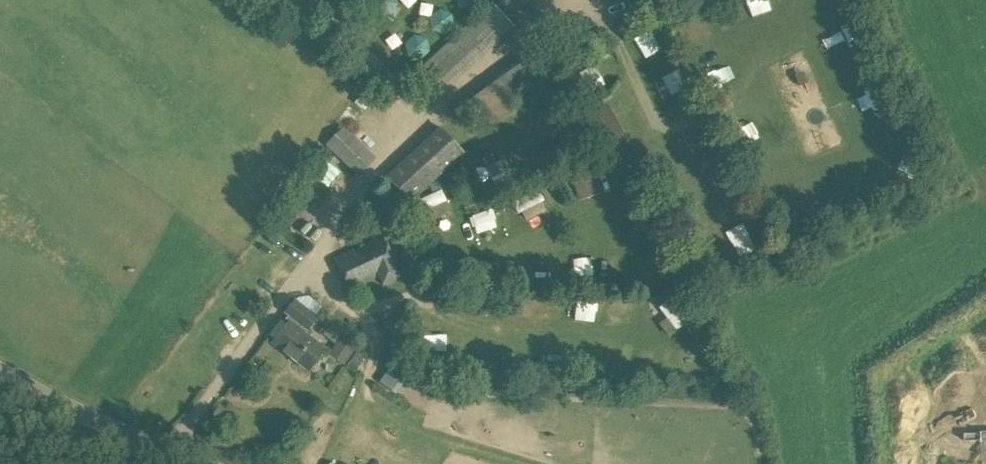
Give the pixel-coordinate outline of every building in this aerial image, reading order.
[(512,23),(492,0),(483,0),(415,60),(440,88),(512,23)] [(644,47),(663,38),(656,22),(636,30),(644,47)] [(840,49),(857,49),(857,39),(840,39),(840,49)] [(697,83),(714,77),(708,59),(691,65),(697,83)] [(571,68),(579,84),(597,75),(589,60),(571,68)] [(680,67),(661,71),(667,93),(685,89),(680,67)] [(410,84),(426,99),(438,87),(422,71),(410,84)] [(877,127),(894,120),(888,104),(871,110),(877,127)] [(601,107),(589,114),(612,155),(624,149),(601,107)] [(440,126),(385,177),(410,204),(465,153),(440,126)] [(375,158),(344,128),(327,145),(358,175),(375,158)] [(504,178),(504,157),(482,157),(482,178),(504,178)] [(901,182),(914,168),(902,157),(889,171),(901,182)] [(334,180),(338,173),(321,164),(317,172),(334,180)] [(585,166),(566,173),(573,191),(592,184),(585,166)] [(467,214),(490,203),(481,183),(457,193),(467,214)] [(780,215),(776,225),(792,232),(796,222),(780,215)] [(384,236),(334,258),(348,289),(379,276),(383,285),(401,277),(384,236)] [(663,294),(649,304),(667,328),(681,318),(663,294)] [(317,318),(295,301),(286,311),(294,318),(290,323),(302,332),(306,327),(308,329),(317,318)] [(290,323),(288,321),(273,342),(309,370),(325,349),(302,332),(290,323)] [(341,336),(334,346),(347,356),(355,346),(341,336)] [(363,356),(356,351),(351,359),(357,363),(363,356)]
